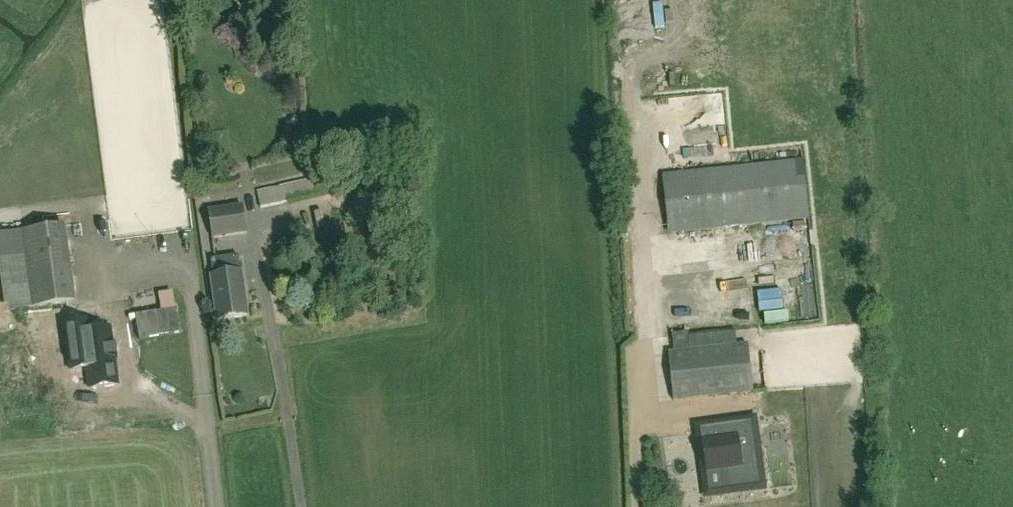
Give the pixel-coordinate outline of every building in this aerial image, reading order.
[(688,49),(704,50),(704,36),(688,36),(688,49)] [(775,160),(774,150),(748,153),(749,162),(775,160)] [(718,171),(665,176),(665,178),(671,233),(671,234),(724,228),(809,219),(803,162),(740,169),(732,169),(718,171)] [(261,209),(330,194),(325,176),(257,192),(261,209)] [(213,240),(247,235),(242,207),(209,213),(213,240)] [(34,308),(74,302),(64,226),(24,231),(34,308)] [(218,320),(248,316),(242,272),(241,272),(238,256),(211,260),(213,276),(212,276),(218,320)] [(177,310),(176,310),(162,312),(136,315),(139,339),(180,334),(177,310)] [(91,318),(71,318),(71,347),(84,347),(84,387),(113,387),(113,330),(91,330),(91,318)] [(197,342),(208,341),(207,325),(195,326),(197,342)] [(674,351),(668,352),(669,354),(673,401),(752,392),(747,343),(737,344),(689,350),(687,336),(687,332),(672,334),(674,351)] [(162,370),(176,362),(169,350),(155,358),(162,370)] [(35,351),(2,357),(4,371),(37,366),(35,351)] [(8,380),(38,379),(37,369),(7,370),(8,380)] [(10,396),(33,391),(31,382),(9,387),(10,396)] [(52,385),(52,397),(66,397),(66,385),(52,385)] [(703,443),(707,473),(723,471),(724,484),(760,481),(752,427),(715,432),(716,441),(703,443)]
